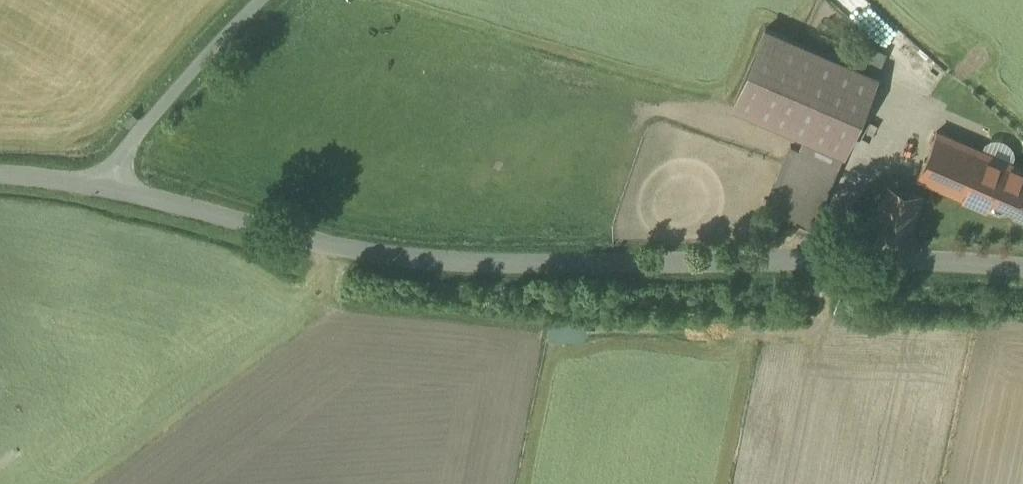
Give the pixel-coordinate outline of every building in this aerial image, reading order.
[(800,44),(765,29),(733,103),(804,134),(843,151),(875,76),(800,44)] [(981,150),(937,131),(918,175),(962,194),(981,150)] [(843,151),(804,134),(799,148),(838,165),(844,151),(843,151)] [(799,148),(791,145),(765,206),(812,226),(838,165),(799,148)] [(981,150),(962,194),(986,205),(990,196),(1015,207),(1013,211),(1022,215),(1022,168),(981,150)] [(923,195),(886,185),(874,227),(911,238),(923,195)]
